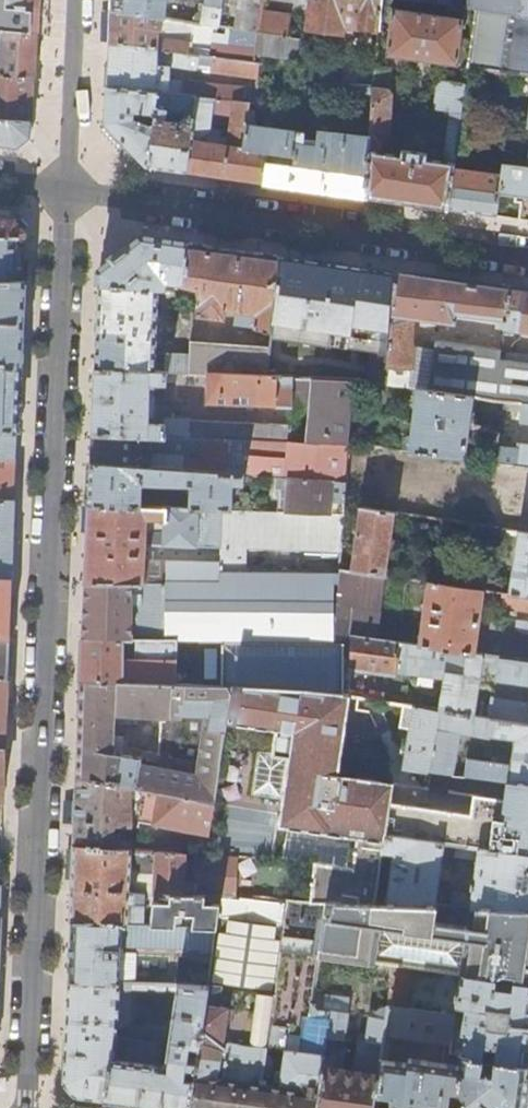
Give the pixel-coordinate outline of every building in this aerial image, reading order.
[(40,35),(42,0),(0,0),(0,31),(40,35)] [(112,11),(165,19),(166,19),(168,0),(113,0),(112,11)] [(204,18),(197,17),(197,23),(221,27),(225,0),(206,0),(204,18)] [(382,0),(314,0),(311,28),(342,32),(344,25),(379,29),(382,0)] [(468,9),(469,0),(440,0),(439,5),(468,9)] [(468,9),(477,10),(527,19),(527,18),(527,0),(469,0),(468,9)] [(464,20),(392,10),(387,57),(458,66),(464,20)] [(527,19),(477,10),(469,67),(492,70),(527,74),(527,19)] [(165,19),(112,11),(112,22),(111,44),(155,50),(191,55),(193,44),(160,39),(161,32),(163,32),(165,19)] [(290,17),(263,13),(260,33),(257,54),(264,55),(295,60),(297,46),(294,45),(295,38),(289,38),(290,36),(288,36),(290,17)] [(197,23),(166,19),(165,19),(163,32),(161,32),(160,39),(193,44),(191,55),(214,58),(222,59),(227,28),(221,27),(197,23)] [(257,54),(260,33),(227,28),(222,59),(256,64),(256,62),(257,54)] [(2,77),(35,81),(37,80),(38,57),(40,35),(6,32),(5,48),(4,53),(2,76),(2,77)] [(155,50),(111,44),(110,67),(109,88),(158,94),(170,95),(172,67),(213,73),(214,58),(191,55),(155,50)] [(213,73),(260,79),(262,65),(256,64),(222,59),(214,58),(213,73)] [(35,81),(2,77),(2,76),(0,76),(0,119),(33,121),(34,91),(35,81)] [(462,120),(466,85),(444,82),(439,86),(435,111),(451,113),(444,163),(456,165),(456,159),(462,120)] [(234,102),(246,103),(247,89),(215,86),(184,83),(183,88),(179,88),(177,96),(198,98),(215,100),(234,102)] [(107,118),(150,168),(157,109),(158,94),(109,88),(107,118)] [(389,90),(374,89),(373,104),(370,130),(369,142),(369,155),(368,199),(409,205),(449,211),(455,170),(456,165),(444,163),(427,160),(428,154),(402,151),(401,157),(381,154),(381,148),(391,132),(393,94),(389,90)] [(227,179),(265,184),(270,153),(245,149),(250,110),(251,104),(246,103),(234,102),(229,147),(220,145),(221,139),(210,137),(215,100),(198,98),(195,119),(188,173),(227,179)] [(351,196),(368,199),(369,155),(369,142),(370,130),(373,104),(364,110),(362,130),(365,136),(319,132),(317,146),(305,145),(306,132),(259,127),(256,122),(257,111),(250,110),(245,149),(270,153),(265,184),(316,192),(351,196)] [(174,171),(188,173),(195,119),(188,118),(181,124),(167,122),(169,111),(157,109),(150,168),(162,169),(174,171)] [(33,121),(0,119),(0,146),(19,149),(32,138),(33,121)] [(504,165),(503,177),(500,195),(522,198),(519,221),(527,222),(527,168),(504,165)] [(469,172),(455,170),(449,211),(476,215),(497,218),(500,195),(503,177),(484,174),(484,169),(470,167),(469,172)] [(27,238),(28,232),(18,220),(0,217),(0,237),(27,238)] [(26,282),(27,261),(27,238),(0,237),(0,282),(26,282)] [(184,283),(189,244),(144,238),(123,254),(102,271),(101,285),(160,290),(165,291),(166,281),(179,283),(177,286),(176,292),(184,292),(184,283)] [(273,331),(281,257),(236,251),(189,244),(184,283),(204,288),(201,313),(224,317),(226,307),(238,309),(237,326),(273,331)] [(300,260),(281,257),(273,331),(271,349),(268,377),(283,377),(296,378),(303,378),(343,380),(357,380),(383,384),(388,385),(390,363),(390,354),(393,317),(395,274),(355,268),(300,260)] [(485,287),(469,284),(395,274),(393,317),(390,354),(390,363),(388,385),(418,389),(475,396),(524,403),(527,403),(527,356),(501,353),(500,352),(466,347),(438,344),(436,352),(415,349),(414,345),(415,320),(455,325),(457,315),(498,320),(497,329),(527,334),(527,293),(485,287)] [(25,297),(25,289),(26,282),(0,282),(0,298),(25,297)] [(176,372),(192,373),(193,355),(168,353),(168,364),(157,363),(160,290),(101,285),(99,327),(97,369),(176,372)] [(23,366),(24,340),(25,297),(0,298),(0,364),(23,366)] [(210,374),(268,377),(271,349),(193,343),(193,355),(192,373),(210,374)] [(23,366),(0,364),(0,431),(20,433),(20,414),(23,366)] [(176,372),(97,369),(96,402),(94,434),(153,437),(167,438),(192,439),(193,419),(172,418),(168,425),(150,424),(150,419),(154,417),(156,416),(157,399),(156,395),(154,394),(151,393),(152,384),(176,385),(176,372)] [(295,408),(296,378),(283,377),(268,377),(210,374),(208,403),(250,405),(295,408)] [(356,396),(357,380),(343,380),(303,378),(296,378),(295,408),(294,425),(200,423),(198,439),(205,439),(220,440),(253,441),(294,443),(352,445),(352,443),(356,396)] [(381,400),(383,384),(357,380),(356,396),(381,400)] [(467,460),(475,396),(418,389),(410,452),(467,460)] [(20,433),(0,431),(0,456),(18,457),(20,433)] [(153,437),(94,434),(94,449),(93,463),(142,467),(185,470),(186,456),(152,454),(153,437)] [(198,439),(192,439),(167,438),(166,450),(198,452),(204,452),(205,439),(198,439)] [(186,456),(185,470),(218,472),(220,440),(205,439),(204,452),(198,452),(198,456),(186,456)] [(349,482),(352,445),(294,443),(253,441),(252,450),(233,450),(232,473),(247,474),(291,477),(349,482)] [(519,445),(518,451),(501,448),(499,464),(527,468),(527,446),(519,445)] [(16,499),(16,478),(16,458),(18,457),(0,456),(0,498),(16,499)] [(142,467),(93,463),(92,483),(91,505),(144,507),(145,484),(193,487),(192,509),(213,510),(235,511),(236,484),(246,485),(247,474),(232,473),(218,472),(185,470),(142,467)] [(347,504),(349,482),(291,477),(289,512),(333,514),(334,503),(347,504)] [(16,499),(0,498),(0,577),(14,578),(15,542),(16,499)] [(144,507),(91,505),(88,583),(147,583),(149,532),(166,533),(165,545),(224,548),(224,538),(212,538),(213,510),(192,509),(144,507)] [(396,513),(361,508),(353,570),(388,575),(396,513)] [(346,514),(333,514),(289,512),(235,511),(213,510),(212,538),(224,538),(253,539),(344,542),(346,514)] [(520,531),(511,594),(527,596),(527,532),(520,531)] [(165,568),(165,583),(168,583),(214,583),(214,568),(165,568)] [(384,640),(388,575),(353,570),(342,568),(341,578),(339,603),(337,633),(354,635),(384,640)] [(457,568),(455,585),(474,588),(477,570),(457,568)] [(14,578),(0,577),(0,637),(12,639),(13,638),(13,607),(14,578)] [(339,603),(341,578),(282,578),(222,578),(222,583),(219,583),(219,601),(277,602),(339,603)] [(430,582),(421,645),(476,653),(485,590),(474,588),(455,585),(430,582)] [(147,583),(88,583),(85,640),(131,640),(169,640),(169,626),(154,626),(155,616),(144,616),(144,626),(134,626),(134,596),(158,596),(158,583),(147,583)] [(169,626),(169,640),(180,640),(203,640),(232,640),(336,641),(337,633),(339,603),(277,602),(219,601),(219,583),(214,583),(168,583),(169,626)] [(511,594),(503,592),(501,608),(527,612),(527,596),(511,594)] [(354,635),(352,649),(351,669),(397,675),(397,671),(445,678),(443,696),(422,693),(421,699),(420,707),(441,711),(475,716),(483,662),(491,663),(490,670),(492,673),(499,674),(498,679),(527,684),(527,661),(476,653),(421,645),(402,642),(384,640),(354,635)] [(9,678),(12,639),(0,637),(0,677),(9,678)] [(179,684),(179,668),(180,640),(169,640),(131,640),(85,640),(85,658),(84,679),(179,684)] [(235,686),(344,695),(344,641),(336,641),(232,640),(203,640),(202,669),(196,669),(195,685),(235,686)] [(6,746),(9,712),(12,678),(9,678),(0,677),(0,746),(6,746)] [(225,740),(229,720),(235,686),(195,685),(179,684),(84,679),(82,724),(80,776),(134,787),(146,789),(215,803),(224,746),(225,740)] [(387,834),(395,783),(340,774),(347,726),(351,696),(344,695),(235,686),(229,720),(240,722),(279,728),(276,753),(293,756),(284,816),(283,824),(360,836),(386,840),(387,834)] [(370,699),(351,696),(347,726),(412,737),(413,729),(402,727),(405,705),(370,699)] [(409,706),(420,707),(421,699),(410,698),(409,706)] [(492,698),(490,719),(527,725),(527,704),(492,698)] [(431,771),(441,711),(420,707),(409,706),(405,705),(402,727),(413,729),(412,737),(407,768),(431,772),(431,771)] [(490,719),(475,716),(441,711),(431,771),(455,774),(461,733),(489,738),(490,734),(516,739),(512,764),(468,758),(466,775),(510,781),(527,784),(527,725),(490,719)] [(240,722),(229,720),(225,740),(224,746),(215,803),(227,805),(284,816),(293,756),(276,753),(279,728),(240,722)] [(194,733),(168,727),(161,755),(188,761),(194,733)] [(134,787),(80,776),(78,825),(77,846),(116,849),(117,826),(134,828),(134,812),(134,787)] [(387,834),(446,842),(458,844),(527,854),(527,784),(510,781),(507,800),(475,795),(395,783),(387,834)] [(146,789),(134,787),(134,812),(143,812),(146,789)] [(215,803),(146,789),(143,812),(143,814),(158,816),(157,824),(209,834),(215,803)] [(227,805),(219,856),(242,858),(277,861),(283,824),(284,816),(227,805)] [(438,905),(446,842),(387,834),(386,840),(384,852),(393,853),(386,903),(438,905)] [(314,900),(328,901),(375,903),(384,852),(386,840),(360,836),(356,868),(318,862),(317,863),(314,900)] [(527,908),(527,854),(458,844),(456,856),(479,859),(475,895),(461,893),(459,906),(473,906),(527,908)] [(116,849),(77,846),(75,884),(73,922),(130,924),(131,903),(137,903),(137,895),(131,894),(134,850),(116,849)] [(173,896),(184,897),(186,854),(142,851),(141,871),(145,875),(159,876),(158,895),(173,896)] [(240,897),(242,858),(219,856),(198,855),(196,897),(209,897),(240,897)] [(131,903),(130,924),(147,925),(148,907),(145,896),(137,895),(137,903),(131,903)] [(196,897),(184,897),(173,896),(173,901),(157,900),(154,926),(178,927),(179,914),(197,915),(196,928),(218,928),(221,904),(209,903),(209,897),(196,897)] [(527,984),(527,908),(473,906),(470,927),(436,922),(438,905),(386,903),(375,903),(328,901),(326,918),(382,927),(467,940),(462,974),(498,979),(514,982),(527,984)] [(321,950),(319,965),(375,973),(377,962),(382,927),(326,918),(321,950)] [(73,922),(71,980),(134,983),(173,985),(174,973),(136,970),(136,965),(123,964),(123,960),(130,961),(130,954),(124,953),(124,938),(131,938),(131,945),(215,949),(218,928),(196,928),(178,927),(154,926),(147,925),(130,924),(73,922)] [(377,962),(395,965),(415,967),(462,974),(467,940),(382,927),(377,962)] [(321,950),(283,944),(277,996),(274,1021),(291,1024),(288,1039),(304,1041),(309,1007),(312,1007),(319,965),(321,950)] [(395,965),(390,1006),(409,1009),(415,967),(395,965)] [(527,1065),(527,984),(514,982),(513,988),(497,986),(498,979),(462,974),(458,1005),(470,1007),(469,1017),(465,1017),(463,1032),(467,1032),(463,1055),(527,1065)] [(162,1107),(192,1107),(202,1040),(211,987),(180,985),(179,993),(174,1022),(168,1066),(163,1066),(164,1053),(162,1050),(158,1050),(159,1044),(119,1038),(120,1023),(132,1024),(134,990),(134,983),(71,980),(69,1032),(66,1084),(76,1096),(135,1104),(162,1107)] [(179,993),(180,985),(173,985),(134,983),(134,990),(179,993)] [(324,1062),(331,1010),(312,1007),(309,1007),(304,1041),(288,1039),(287,1049),(288,1050),(282,1087),(263,1084),(264,1074),(272,1075),(275,1059),(267,1058),(268,1047),(230,1042),(224,1079),(220,1078),(231,1008),(221,1006),(224,988),(211,985),(211,987),(202,1040),(192,1107),(318,1107),(324,1062)] [(525,1105),(527,1085),(527,1065),(463,1055),(451,1053),(457,1016),(448,1015),(409,1009),(390,1006),(388,1019),(385,1043),(376,1107),(522,1107),(525,1105)] [(385,1043),(388,1019),(371,1016),(367,1040),(360,1040),(356,1071),(338,1069),(339,1063),(345,1062),(347,1047),(337,1045),(338,1039),(346,1040),(350,1013),(331,1010),(324,1062),(318,1107),(376,1107),(385,1043)]
